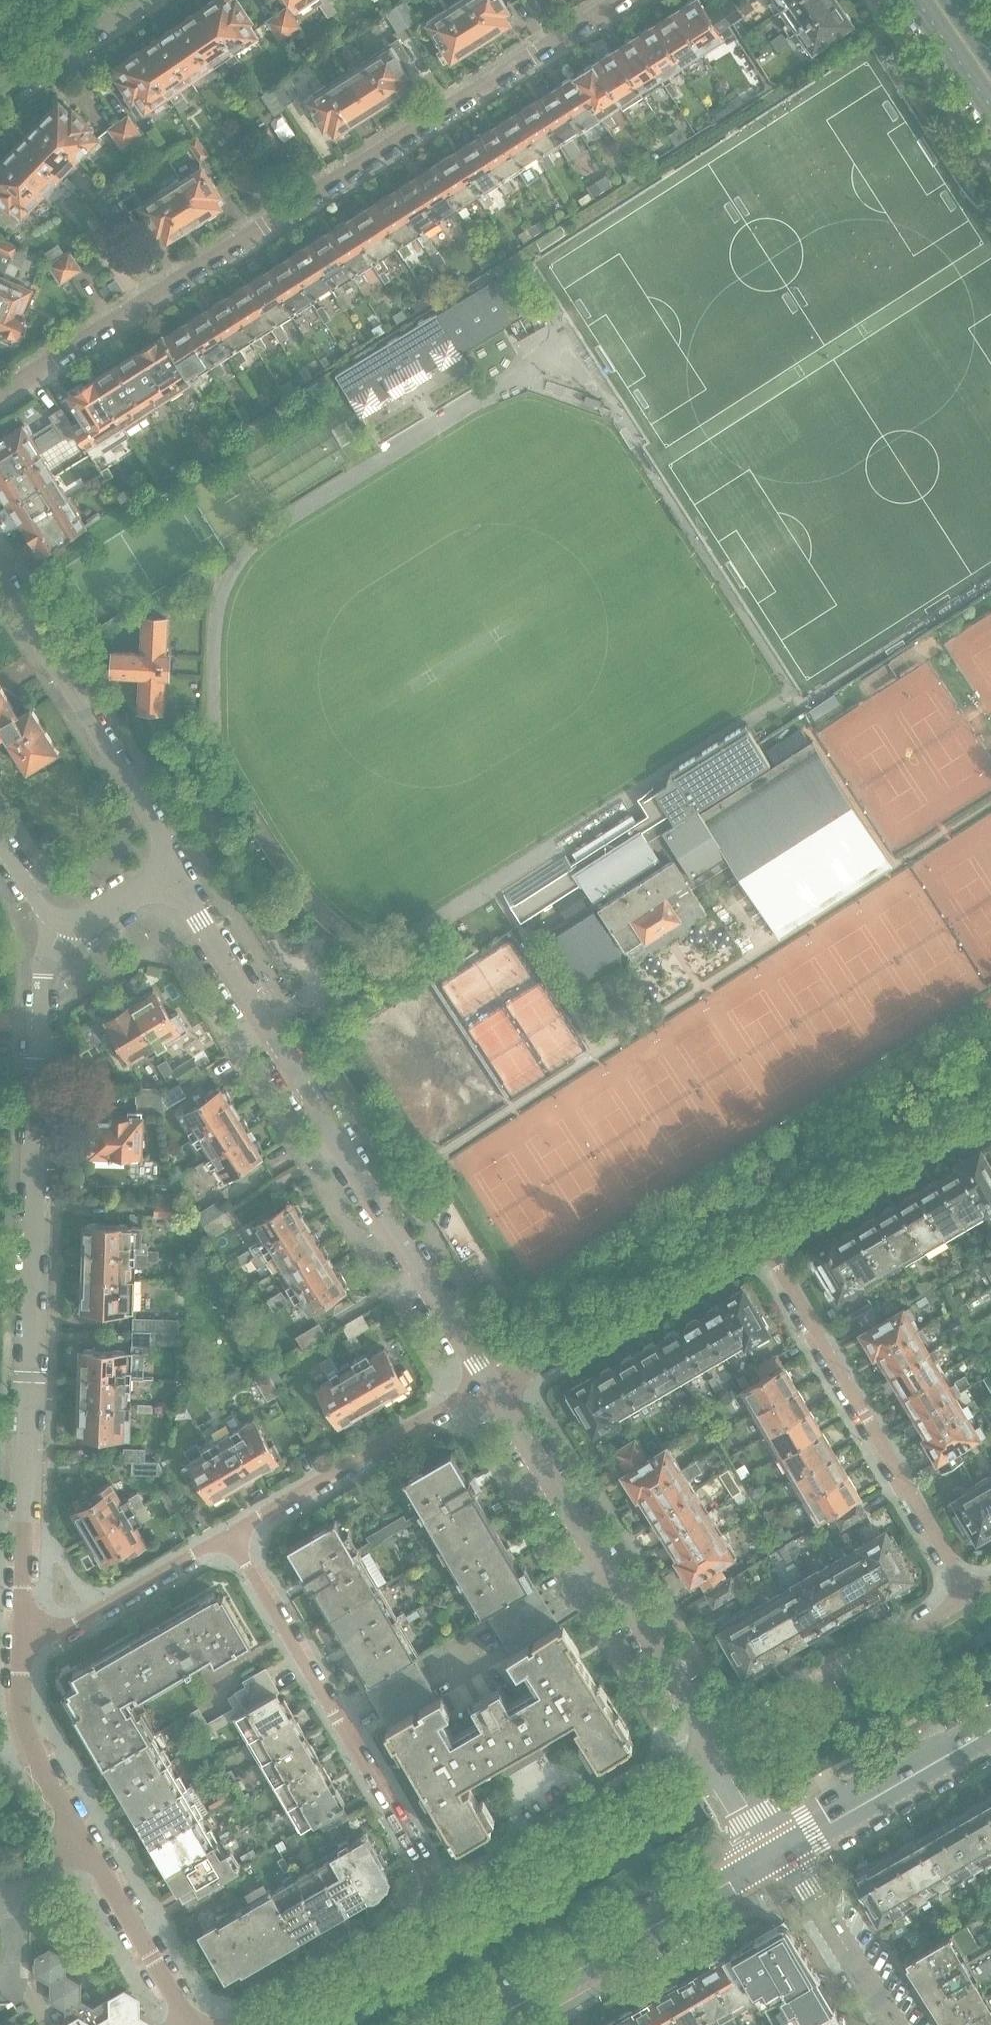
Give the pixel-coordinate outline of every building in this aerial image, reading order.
[(245,20),(248,17),(237,1),(233,4),(230,0),(218,0),(217,1),(212,1),(208,3),(207,8),(205,9),(232,50),(255,34),(245,20)] [(314,10),(319,6),(328,18),(333,15),(323,0),(307,0),(314,10)] [(333,15),(337,12),(329,0),(323,0),(333,15)] [(472,0),(462,0),(449,8),(473,46),(475,45),(478,46),(485,42),(486,38),(493,34),(472,0)] [(505,8),(507,7),(503,0),(472,0),(493,34),(495,33),(498,33),(505,29),(506,26),(509,24),(505,18),(510,15),(505,8)] [(678,13),(687,27),(686,30),(702,55),(704,54),(711,50),(727,40),(726,38),(734,33),(728,24),(716,4),(715,3),(713,4),(705,9),(699,0),(697,0),(694,0),(687,5),(685,8),(678,13)] [(746,0),(735,0),(734,0),(720,0),(719,0),(727,13),(738,6),(746,0)] [(794,0),(772,0),(772,1),(768,4),(774,13),(779,10),(794,0)] [(837,2),(836,0),(794,0),(779,10),(788,23),(784,26),(790,36),(795,33),(837,2)] [(418,21),(406,2),(396,8),(408,27),(418,21)] [(813,52),(853,24),(852,22),(851,19),(847,13),(844,12),(837,2),(795,33),(807,52),(811,49),(813,52)] [(747,32),(738,18),(744,14),(738,6),(727,13),(741,35),(747,32)] [(301,28),(287,8),(277,14),(293,38),(303,31),(300,28),(301,28)] [(408,27),(396,8),(386,14),(399,33),(408,27)] [(473,46),(449,8),(428,21),(444,47),(437,52),(444,64),(452,59),(452,60),(455,58),(458,59),(465,55),(466,51),(473,46)] [(232,50),(205,9),(196,16),(191,15),(187,18),(185,23),(183,24),(211,64),(223,56),(231,66),(239,60),(232,50)] [(665,21),(658,25),(667,39),(666,42),(683,68),(702,55),(686,30),(687,27),(678,13),(676,13),(673,13),(666,18),(665,21)] [(293,38),(277,14),(267,21),(282,41),(284,44),(293,38)] [(211,64),(183,24),(174,30),(169,30),(165,33),(164,37),(162,39),(189,79),(211,64)] [(645,33),(637,38),(646,52),(645,55),(662,81),(683,68),(666,42),(667,39),(658,25),(656,26),(653,26),(646,31),(645,33)] [(774,47),(786,39),(782,34),(771,41),(774,47)] [(625,46),(617,51),(626,65),(625,68),(641,94),(642,94),(662,81),(645,55),(646,52),(637,38),(636,39),(633,39),(626,43),(625,46)] [(189,79),(162,39),(160,40),(155,39),(151,42),(150,47),(141,53),(168,93),(181,112),(188,107),(188,103),(177,87),(189,79)] [(778,51),(789,44),(786,39),(774,47),(778,51)] [(406,71),(402,63),(409,58),(398,40),(368,60),(392,98),(394,97),(397,98),(404,93),(405,90),(408,88),(405,83),(409,80),(405,72),(406,71)] [(604,60),(597,64),(605,77),(604,81),(621,107),(641,94),(625,68),(626,65),(617,51),(616,52),(613,52),(605,57),(604,60)] [(168,93),(141,53),(139,54),(134,54),(130,57),(129,61),(119,68),(125,77),(121,79),(134,99),(139,96),(147,107),(168,93)] [(392,98),(368,60),(348,72),(372,111),(374,110),(377,110),(384,106),(385,103),(392,98)] [(584,73),(575,78),(602,120),(608,130),(616,124),(610,114),(611,114),(621,107),(604,81),(605,77),(597,64),(595,65),(592,65),(585,70),(584,73)] [(372,111),(348,72),(328,86),(351,124),(359,119),(362,120),(369,115),(370,112),(372,111)] [(558,91),(556,91),(565,105),(564,107),(580,133),(587,129),(602,120),(575,78),(574,78),(574,79),(571,79),(564,84),(563,86),(562,86),(561,89),(558,91)] [(295,86),(291,79),(285,83),(290,89),(295,86)] [(296,100),(283,81),(273,88),(285,107),(296,100)] [(679,96),(670,83),(665,86),(674,99),(679,96)] [(351,124),(328,86),(307,99),(314,110),(312,111),(321,125),(323,124),(328,132),(332,129),(335,134),(338,132),(342,133),(349,128),(349,125),(351,124)] [(537,104),(536,104),(545,118),(544,121),(560,147),(569,159),(581,152),(573,138),(580,133),(564,107),(565,105),(556,91),(555,91),(555,92),(552,91),(543,96),(543,99),(542,99),(541,102),(537,104)] [(517,117),(515,117),(524,131),(524,133),(540,159),(547,169),(555,164),(549,154),(550,154),(560,147),(544,121),(545,118),(536,104),(535,103),(534,105),(532,104),(523,109),(522,112),(521,112),(521,115),(517,117)] [(99,140),(89,130),(91,128),(74,111),(70,114),(60,104),(52,113),(49,112),(43,118),(44,121),(42,123),(79,159),(80,160),(99,140)] [(143,136),(130,117),(129,115),(119,122),(134,146),(144,140),(142,136),(143,136)] [(497,129),(495,129),(504,143),(503,145),(520,172),(527,185),(539,177),(531,165),(540,159),(524,133),(524,131),(515,117),(514,116),(514,117),(511,117),(503,122),(502,125),(501,125),(500,127),(497,130),(497,129)] [(134,146),(119,122),(109,129),(122,149),(124,148),(126,151),(134,146)] [(79,159),(42,123),(40,125),(37,124),(31,130),(32,133),(24,142),(61,177),(79,159)] [(282,147),(269,127),(259,134),(272,154),(282,147)] [(476,142),(475,142),(484,156),(484,159),(500,185),(506,195),(514,190),(508,180),(520,172),(503,145),(504,143),(495,129),(494,129),(494,130),(491,129),(482,134),(482,137),(481,137),(480,140),(476,142)] [(210,155),(197,137),(186,145),(188,149),(190,147),(192,150),(188,152),(194,160),(197,157),(201,162),(210,155)] [(61,177),(24,142),(16,150),(13,149),(7,155),(8,158),(6,160),(42,196),(53,185),(57,190),(65,181),(61,177)] [(456,155),(455,155),(464,170),(463,172),(480,198),(486,208),(494,203),(488,193),(500,185),(484,159),(484,156),(475,142),(473,142),(473,143),(470,142),(462,147),(461,150),(460,150),(460,153),(456,155)] [(250,167),(236,147),(226,154),(240,174),(250,167)] [(274,169),(266,157),(263,154),(254,160),(263,175),(274,169)] [(436,168),(434,167),(443,181),(442,184),(459,211),(480,198),(463,172),(464,170),(455,155),(453,154),(453,155),(450,155),(442,160),(441,163),(440,163),(439,165),(436,168)] [(42,196),(6,160),(4,162),(1,161),(0,163),(0,198),(1,199),(0,199),(0,222),(7,229),(10,226),(15,231),(23,223),(23,224),(27,220),(24,218),(44,197),(42,196)] [(222,199),(217,191),(219,190),(210,175),(207,177),(201,167),(181,179),(205,217),(207,216),(210,217),(217,212),(218,209),(221,207),(217,202),(222,199)] [(416,181),(414,180),(423,194),(422,198),(439,224),(459,211),(442,184),(443,181),(434,167),(433,167),(433,168),(430,168),(422,173),(421,176),(420,176),(419,178),(416,181)] [(637,176),(631,167),(625,170),(624,176),(628,182),(637,176)] [(83,193),(69,178),(65,181),(71,187),(80,195),(83,193)] [(205,217),(181,179),(161,192),(184,230),(191,225),(195,226),(202,222),(203,218),(205,217)] [(395,194),(394,193),(403,208),(402,210),(419,237),(439,224),(422,198),(423,194),(414,180),(413,180),(413,181),(410,181),(401,186),(401,189),(400,188),(399,191),(395,194)] [(184,230),(161,192),(140,205),(147,216),(145,217),(154,231),(156,230),(160,238),(165,235),(168,240),(171,238),(175,239),(182,234),(182,231),(184,230)] [(379,204),(374,207),(399,249),(398,249),(405,259),(414,253),(408,244),(419,237),(402,210),(403,208),(394,193),(393,193),(392,194),(390,193),(381,199),(380,202),(379,201),(379,204)] [(396,253),(370,210),(367,209),(367,210),(364,210),(356,215),(356,217),(355,217),(354,220),(350,222),(349,222),(359,237),(358,239),(374,266),(386,284),(391,281),(385,271),(389,269),(383,261),(396,253)] [(469,214),(463,217),(471,230),(478,241),(483,238),(476,227),(477,226),(469,215),(469,214)] [(127,242),(115,222),(105,228),(117,249),(127,242)] [(374,266),(358,239),(359,237),(349,222),(348,222),(347,222),(345,222),(336,227),(335,230),(334,230),(334,233),(330,235),(328,235),(338,250),(338,252),(354,278),(362,291),(366,289),(363,284),(367,281),(363,273),(374,266)] [(117,249),(105,228),(94,235),(107,255),(117,249)] [(354,278),(338,252),(338,250),(328,235),(327,234),(327,236),(324,235),(316,240),(315,243),(314,243),(314,245),(310,248),(308,248),(318,262),(318,265),(335,292),(345,310),(351,307),(343,294),(344,294),(339,287),(354,278)] [(430,238),(422,242),(424,246),(430,255),(438,250),(430,238)] [(335,292),(318,265),(318,262),(308,248),(307,247),(307,248),(304,248),(296,253),(295,256),(294,256),(293,258),(289,261),(288,260),(298,276),(297,278),(314,305),(335,292)] [(82,270),(69,251),(62,256),(59,250),(49,256),(53,262),(59,258),(72,277),(82,270)] [(483,269),(493,263),(489,257),(479,263),(483,269)] [(59,258),(53,262),(49,264),(61,283),(72,277),(59,258)] [(314,305),(297,278),(298,276),(288,260),(287,260),(287,261),(284,261),(275,266),(275,269),(274,268),(273,271),(269,274),(268,273),(277,288),(277,290),(294,318),(314,305)] [(10,280),(12,275),(14,277),(18,267),(10,263),(7,270),(4,278),(0,286),(0,329),(3,330),(3,336),(12,339),(16,336),(18,337),(28,315),(21,312),(26,302),(32,298),(31,291),(31,289),(10,280)] [(512,269),(336,376),(361,418),(384,405),(381,401),(390,396),(392,400),(408,390),(433,375),(431,371),(439,366),(441,370),(464,357),(460,351),(462,350),(463,352),(536,309),(512,269)] [(294,318),(277,290),(277,288),(268,273),(266,273),(266,274),(263,273),(255,279),(254,282),(253,281),(253,284),(249,286),(247,286),(257,302),(257,304),(274,331),(280,341),(289,336),(282,326),(294,318)] [(440,297),(433,285),(424,290),(430,300),(433,301),(440,297)] [(274,331),(257,304),(257,302),(247,286),(246,286),(246,287),(243,286),(235,292),(234,294),(233,294),(233,297),(229,299),(227,299),(236,313),(236,316),(253,344),(274,331)] [(424,306),(425,302),(423,298),(414,304),(418,310),(424,306)] [(253,344),(236,316),(236,313),(227,299),(226,299),(226,300),(223,299),(215,305),(214,307),(213,307),(212,310),(208,312),(207,312),(217,326),(216,329),(233,357),(253,344)] [(330,319),(323,307),(317,310),(325,323),(330,319)] [(407,318),(403,311),(393,317),(397,324),(407,318)] [(233,357),(216,329),(217,326),(207,312),(206,312),(205,313),(203,312),(194,317),(194,320),(193,320),(192,323),(188,325),(186,325),(196,339),(196,342),(212,369),(218,378),(227,372),(222,364),(233,357)] [(387,331),(382,323),(372,329),(377,337),(387,331)] [(212,369),(196,342),(196,339),(186,325),(185,325),(185,326),(182,325),(174,330),(173,333),(172,333),(172,336),(168,338),(165,337),(197,389),(198,388),(197,387),(206,381),(203,375),(212,369)] [(197,389),(165,337),(165,336),(140,351),(170,398),(183,390),(186,395),(197,389)] [(170,398),(140,351),(116,367),(145,414),(170,398)] [(332,366),(325,356),(320,359),(326,369),(332,366)] [(145,414),(116,367),(95,380),(125,427),(145,414)] [(313,378),(306,367),(300,372),(306,382),(313,378)] [(125,427),(95,380),(69,396),(83,419),(73,426),(77,432),(81,440),(88,450),(125,427)] [(295,389),(290,381),(280,387),(286,395),(295,389)] [(272,403),(265,391),(258,396),(265,407),(272,403)] [(600,401),(586,396),(584,401),(598,406),(600,401)] [(250,416),(243,406),(237,410),(245,421),(250,416)] [(23,426),(0,440),(0,481),(42,454),(69,437),(77,432),(73,426),(62,410),(51,417),(60,430),(49,436),(52,441),(38,449),(23,426)] [(236,432),(232,426),(224,431),(227,437),(236,432)] [(214,446),(209,438),(202,443),(206,451),(214,446)] [(56,476),(42,454),(0,481),(0,490),(10,505),(56,476)] [(24,527),(70,498),(56,476),(10,505),(24,527)] [(42,555),(102,518),(99,512),(88,519),(89,522),(86,524),(70,498),(24,527),(42,555)] [(166,654),(167,618),(144,617),(143,653),(166,654)] [(164,675),(165,656),(168,656),(168,658),(169,658),(170,654),(168,654),(166,654),(143,653),(114,651),(113,674),(142,675),(165,676),(167,676),(167,677),(169,677),(169,673),(167,673),(167,675),(164,675)] [(163,712),(165,676),(142,675),(140,711),(163,712)] [(32,708),(18,716),(16,713),(17,713),(7,697),(8,697),(0,683),(0,735),(1,735),(3,739),(6,743),(11,739),(13,743),(12,743),(28,769),(42,761),(43,762),(59,752),(32,708)] [(573,867),(513,906),(522,922),(583,883),(586,888),(594,901),(660,859),(656,852),(663,847),(672,861),(599,907),(612,927),(607,931),(594,911),(548,941),(575,982),(626,949),(644,938),(646,941),(662,931),(665,936),(668,933),(666,929),(681,919),(679,915),(700,902),(692,889),(732,863),(745,884),(747,887),(759,906),(774,930),(780,938),(893,865),(813,740),(810,743),(801,729),(767,750),(776,764),(742,786),(700,813),(698,811),(771,765),(764,752),(757,742),(749,729),(746,724),(670,772),(671,774),(669,776),(668,779),(668,782),(669,785),(641,802),(646,810),(649,815),(637,823),(571,864),(573,867)] [(156,744),(179,735),(175,727),(153,736),(156,744)] [(592,902),(581,885),(557,901),(568,918),(592,902)] [(187,1027),(178,1013),(171,1017),(154,990),(132,1003),(160,1048),(170,1042),(168,1038),(187,1027)] [(160,1048),(132,1003),(131,1004),(107,1020),(124,1047),(117,1051),(125,1065),(149,1051),(151,1054),(160,1048)] [(200,1071),(192,1059),(174,1070),(182,1082),(200,1071)] [(186,1096),(180,1084),(161,1096),(164,1110),(186,1096)] [(193,1138),(237,1110),(232,1102),(232,1099),(227,1091),(224,1091),(223,1089),(221,1090),(218,1086),(203,1096),(205,1100),(182,1114),(188,1121),(190,1124),(185,1127),(193,1138)] [(141,1156),(143,1121),(143,1113),(164,1113),(164,1110),(161,1096),(155,1088),(137,1088),(137,1102),(138,1102),(138,1112),(128,1111),(128,1116),(93,1115),(92,1138),(87,1138),(87,1153),(91,1153),(91,1154),(94,1155),(94,1159),(111,1160),(111,1157),(114,1157),(114,1155),(141,1156)] [(207,1160),(250,1131),(250,1128),(245,1120),(242,1119),(237,1110),(193,1138),(198,1147),(203,1145),(210,1156),(206,1158),(207,1160)] [(262,1155),(264,1153),(263,1152),(264,1149),(258,1141),(256,1140),(250,1131),(207,1160),(201,1164),(208,1175),(214,1170),(213,1169),(217,1167),(224,1178),(245,1164),(248,1169),(264,1159),(262,1155)] [(985,1156),(983,1156),(980,1151),(957,1165),(959,1168),(968,1183),(967,1187),(971,1196),(975,1196),(985,1213),(990,1221),(990,1220),(990,1167),(985,1156)] [(985,1213),(975,1196),(971,1196),(967,1187),(968,1183),(959,1168),(946,1175),(947,1177),(940,1182),(948,1195),(946,1200),(951,1208),(955,1208),(965,1225),(985,1213)] [(965,1225),(955,1208),(951,1208),(946,1200),(948,1195),(940,1182),(938,1182),(937,1180),(925,1187),(927,1189),(919,1194),(927,1207),(926,1211),(931,1220),(936,1220),(945,1237),(965,1225)] [(945,1237),(936,1220),(931,1220),(926,1211),(927,1207),(919,1194),(917,1195),(916,1192),(904,1199),(906,1201),(898,1206),(906,1220),(905,1223),(910,1232),(913,1232),(923,1249),(945,1237)] [(176,1203),(177,1194),(159,1194),(159,1203),(176,1203)] [(264,1251),(307,1223),(302,1214),(303,1211),(298,1203),(295,1203),(294,1201),(292,1202),(289,1198),(273,1208),(275,1211),(253,1225),(260,1236),(260,1237),(261,1239),(259,1241),(249,1247),(250,1249),(238,1257),(243,1265),(252,1259),(264,1251)] [(203,1225),(226,1210),(219,1199),(197,1214),(203,1225)] [(176,1203),(159,1203),(154,1202),(153,1217),(181,1218),(181,1203),(176,1203)] [(923,1249),(913,1232),(910,1232),(905,1223),(906,1220),(898,1206),(897,1207),(895,1204),(884,1211),(885,1213),(878,1218),(886,1232),(885,1236),(887,1239),(889,1243),(894,1244),(903,1261),(923,1249)] [(212,1237),(234,1223),(226,1210),(203,1225),(212,1237)] [(903,1261),(894,1244),(889,1243),(887,1239),(885,1236),(886,1232),(878,1218),(876,1219),(875,1216),(863,1223),(864,1226),(857,1230),(866,1243),(864,1248),(870,1256),(873,1256),(882,1273),(903,1261)] [(143,1242),(143,1227),(129,1227),(128,1224),(118,1224),(116,1226),(101,1225),(99,1223),(89,1223),(87,1225),(85,1225),(84,1252),(159,1255),(159,1251),(149,1251),(149,1246),(146,1243),(143,1242)] [(281,1270),(321,1244),(320,1243),(321,1240),(316,1232),(313,1231),(307,1223),(264,1251),(252,1259),(258,1268),(274,1258),(281,1270)] [(882,1273),(873,1256),(870,1256),(864,1248),(866,1243),(857,1230),(855,1231),(854,1228),(842,1235),(844,1238),(837,1242),(845,1256),(844,1259),(849,1269),(853,1269),(862,1285),(882,1273)] [(849,1269),(844,1259),(845,1256),(837,1242),(834,1237),(811,1250),(814,1255),(812,1256),(819,1267),(819,1268),(821,1267),(829,1281),(827,1282),(834,1294),(836,1293),(839,1298),(862,1285),(853,1269),(849,1269)] [(990,1254),(980,1239),(974,1243),(983,1258),(990,1254)] [(961,1255),(954,1241),(948,1244),(956,1258),(961,1255)] [(291,1294),(334,1265),(329,1257),(330,1254),(324,1246),(322,1245),(321,1244),(281,1270),(287,1279),(283,1282),(291,1294)] [(148,1266),(149,1261),(159,1261),(159,1255),(84,1252),(83,1277),(131,1279),(131,1266),(136,1266),(136,1265),(148,1266)] [(981,1264),(990,1280),(990,1258),(981,1264)] [(348,1292),(346,1288),(348,1287),(347,1285),(347,1283),(342,1275),(340,1274),(334,1265),(291,1294),(296,1303),(301,1300),(308,1313),(332,1297),(335,1301),(348,1292)] [(961,1271),(958,1266),(950,1271),(953,1275),(961,1271)] [(135,1312),(136,1281),(130,1281),(131,1279),(83,1277),(82,1309),(135,1312)] [(933,1287),(941,1282),(939,1277),(930,1283),(933,1287)] [(769,1327),(763,1317),(759,1317),(743,1289),(731,1297),(731,1301),(723,1305),(731,1318),(730,1322),(735,1331),(739,1332),(747,1345),(768,1332),(767,1330),(769,1327)] [(905,1297),(902,1291),(894,1295),(897,1301),(905,1297)] [(270,1306),(285,1297),(282,1292),(267,1301),(270,1306)] [(929,1302),(936,1298),(933,1292),(926,1296),(916,1302),(920,1308),(930,1303),(929,1302)] [(964,1303),(959,1294),(952,1298),(957,1307),(964,1303)] [(273,1311),(288,1301),(285,1297),(270,1306),(273,1311)] [(884,1321),(873,1302),(872,1302),(871,1300),(865,1304),(868,1310),(860,1315),(868,1330),(884,1321)] [(739,1332),(735,1331),(730,1322),(731,1318),(723,1305),(722,1306),(718,1304),(709,1310),(709,1314),(702,1318),(709,1331),(708,1335),(713,1343),(717,1344),(725,1358),(747,1345),(739,1332)] [(905,1337),(917,1329),(911,1319),(916,1316),(910,1305),(884,1321),(868,1330),(863,1333),(860,1335),(861,1337),(863,1335),(867,1342),(866,1345),(871,1353),(874,1354),(875,1355),(879,1353),(893,1344),(893,1340),(901,1336),(905,1337)] [(355,1335),(369,1327),(362,1315),(343,1326),(350,1337),(348,1338),(356,1350),(362,1346),(355,1335)] [(717,1344),(713,1343),(708,1335),(709,1331),(702,1318),(701,1319),(697,1317),(687,1322),(687,1327),(680,1331),(688,1343),(686,1347),(691,1356),(695,1357),(703,1370),(725,1358),(717,1344)] [(133,1330),(133,1331),(152,1332),(155,1332),(179,1333),(180,1333),(180,1320),(179,1320),(134,1318),(133,1330)] [(966,1329),(962,1322),(953,1328),(957,1335),(959,1334),(966,1329)] [(305,1350),(327,1336),(319,1323),(298,1337),(305,1350)] [(918,1359),(935,1348),(934,1347),(930,1350),(924,1339),(928,1337),(922,1326),(917,1329),(905,1337),(901,1336),(893,1340),(893,1344),(879,1353),(883,1361),(882,1364),(887,1372),(890,1373),(891,1375),(892,1374),(905,1366),(906,1363),(915,1358),(918,1359)] [(975,1338),(969,1328),(966,1329),(959,1334),(962,1339),(970,1341),(975,1338)] [(703,1370),(695,1357),(691,1356),(686,1347),(688,1343),(680,1331),(679,1331),(675,1329),(666,1335),(666,1339),(658,1343),(666,1356),(664,1360),(669,1368),(674,1370),(682,1383),(693,1400),(696,1398),(691,1389),(695,1387),(690,1378),(703,1370)] [(356,1350),(348,1338),(343,1341),(350,1353),(356,1350)] [(674,1370),(669,1368),(664,1360),(666,1356),(658,1343),(658,1344),(654,1342),(644,1347),(644,1351),(637,1355),(644,1368),(643,1372),(648,1380),(652,1381),(660,1395),(682,1383),(674,1370)] [(410,1383),(402,1369),(398,1372),(385,1348),(374,1354),(371,1350),(360,1356),(386,1401),(394,1396),(397,1396),(405,1392),(406,1389),(408,1388),(406,1385),(410,1383)] [(943,1372),(936,1360),(941,1358),(935,1348),(918,1359),(915,1358),(906,1363),(905,1366),(892,1374),(896,1380),(895,1381),(896,1383),(895,1385),(900,1393),(903,1394),(903,1395),(943,1372)] [(129,1370),(130,1352),(125,1352),(124,1350),(114,1350),(112,1352),(97,1351),(95,1349),(85,1349),(83,1351),(80,1351),(80,1379),(132,1380),(133,1370),(129,1370)] [(652,1381),(648,1380),(643,1372),(644,1368),(637,1355),(636,1356),(632,1354),(623,1360),(623,1364),(616,1368),(624,1381),(622,1384),(627,1393),(631,1394),(639,1408),(660,1395),(652,1381)] [(783,1366),(777,1355),(755,1368),(761,1380),(783,1366)] [(364,1413),(341,1373),(342,1372),(340,1368),(338,1369),(331,1356),(320,1363),(329,1377),(330,1377),(331,1379),(319,1386),(333,1410),(329,1412),(336,1426),(340,1424),(341,1426),(343,1425),(346,1426),(354,1421),(355,1418),(364,1413)] [(386,1401),(360,1356),(350,1362),(352,1366),(342,1372),(341,1373),(364,1413),(365,1413),(368,1413),(376,1408),(377,1406),(386,1401)] [(752,1415),(793,1390),(789,1383),(793,1381),(785,1367),(784,1367),(783,1366),(761,1380),(739,1393),(752,1415)] [(639,1408),(631,1394),(627,1393),(622,1384),(624,1381),(616,1368),(615,1369),(611,1367),(602,1372),(601,1377),(595,1380),(602,1393),(602,1397),(606,1406),(609,1406),(627,1436),(631,1434),(622,1418),(639,1408)] [(280,1395),(267,1373),(266,1372),(255,1378),(268,1402),(280,1395)] [(942,1399),(955,1392),(957,1395),(961,1392),(961,1391),(970,1385),(965,1376),(955,1382),(955,1381),(950,1384),(943,1372),(903,1395),(904,1397),(903,1399),(908,1407),(911,1408),(912,1410),(913,1409),(916,1415),(929,1408),(934,1409),(942,1405),(942,1399)] [(718,1386),(711,1375),(707,1377),(714,1388),(718,1386)] [(749,1385),(743,1375),(737,1379),(743,1389),(749,1385)] [(627,1436),(609,1406),(606,1406),(602,1397),(602,1393),(595,1380),(593,1377),(569,1391),(571,1394),(566,1397),(575,1412),(578,1410),(583,1418),(584,1417),(594,1434),(615,1422),(624,1438),(627,1436)] [(128,1405),(128,1389),(132,1389),(132,1380),(80,1379),(79,1402),(128,1405)] [(765,1436),(805,1411),(801,1405),(805,1402),(797,1389),(793,1391),(793,1390),(752,1415),(765,1436)] [(955,1422),(973,1412),(968,1402),(963,1405),(957,1395),(955,1392),(942,1399),(942,1405),(934,1409),(929,1408),(916,1415),(916,1416),(917,1418),(916,1420),(920,1428),(923,1429),(928,1437),(929,1438),(944,1429),(947,1430),(954,1425),(955,1422)] [(674,1408),(669,1399),(665,1402),(670,1410),(674,1408)] [(132,1438),(132,1415),(131,1415),(132,1405),(128,1405),(79,1402),(78,1435),(81,1435),(82,1437),(92,1437),(94,1435),(109,1436),(111,1438),(121,1438),(132,1438)] [(778,1458),(818,1433),(814,1426),(818,1424),(810,1410),(806,1413),(805,1411),(765,1436),(778,1458)] [(271,1446),(257,1422),(254,1418),(242,1425),(234,1412),(224,1418),(232,1432),(257,1475),(266,1470),(269,1471),(277,1466),(278,1463),(279,1462),(278,1460),(282,1458),(274,1444),(271,1446)] [(936,1462),(957,1449),(986,1433),(980,1423),(975,1426),(969,1416),(974,1413),(973,1412),(955,1422),(954,1425),(947,1430),(944,1429),(929,1438),(928,1437),(925,1439),(926,1441),(925,1444),(930,1452),(933,1452),(937,1459),(935,1460),(936,1462)] [(257,1475),(232,1432),(220,1439),(208,1427),(208,1428),(205,1422),(204,1423),(203,1421),(198,1424),(209,1442),(208,1442),(235,1488),(244,1483),(247,1484),(255,1479),(256,1476),(257,1475)] [(719,1434),(711,1421),(704,1425),(713,1439),(716,1437),(719,1434)] [(732,1442),(725,1431),(719,1434),(716,1437),(723,1447),(732,1442)] [(791,1480),(831,1455),(827,1448),(831,1446),(823,1432),(819,1434),(818,1433),(778,1458),(791,1480)] [(680,1449),(694,1440),(690,1434),(676,1443),(680,1449)] [(650,1460),(648,1457),(636,1438),(633,1440),(615,1452),(628,1473),(650,1460)] [(235,1488),(208,1442),(200,1447),(197,1443),(184,1451),(204,1485),(200,1487),(208,1501),(212,1499),(213,1501),(215,1500),(218,1501),(226,1496),(227,1493),(235,1488)] [(640,1496),(683,1469),(682,1468),(680,1469),(674,1459),(676,1457),(668,1445),(648,1457),(650,1460),(628,1473),(624,1476),(629,1484),(628,1488),(633,1496),(637,1496),(638,1498),(640,1496)] [(146,1460),(146,1449),(124,1448),(124,1459),(146,1460)] [(957,1449),(936,1462),(939,1468),(942,1473),(962,1461),(964,1460),(959,1452),(957,1449)] [(413,1522),(472,1487),(452,1453),(425,1469),(424,1469),(405,1480),(423,1510),(407,1520),(404,1516),(386,1526),(391,1535),(413,1522)] [(803,1501),(844,1477),(839,1470),(844,1467),(835,1453),(831,1456),(831,1455),(791,1480),(803,1501)] [(165,1474),(158,1462),(146,1462),(146,1460),(124,1459),(124,1462),(132,1462),(132,1475),(161,1476),(165,1474)] [(750,1474),(744,1465),(736,1470),(742,1479),(750,1474)] [(654,1517),(697,1490),(696,1489),(694,1490),(688,1480),(690,1479),(683,1469),(640,1496),(645,1504),(644,1507),(650,1515),(653,1516),(654,1517)] [(857,1499),(852,1491),(856,1489),(848,1475),(844,1478),(844,1477),(803,1501),(816,1523),(857,1499)] [(975,1485),(990,1511),(990,1476),(975,1485)] [(89,1536),(137,1509),(131,1499),(124,1502),(113,1483),(94,1494),(91,1490),(80,1497),(86,1506),(75,1512),(76,1515),(76,1519),(80,1524),(83,1526),(84,1529),(87,1527),(91,1534),(89,1536)] [(183,1507),(171,1485),(161,1491),(163,1494),(173,1513),(183,1507)] [(975,1485),(966,1490),(968,1493),(955,1501),(955,1502),(955,1503),(955,1504),(953,1507),(958,1514),(954,1516),(964,1533),(967,1531),(972,1538),(975,1538),(976,1540),(977,1539),(977,1540),(980,1539),(983,1541),(990,1536),(990,1511),(975,1485)] [(491,1521),(475,1495),(476,1494),(472,1487),(413,1522),(416,1526),(423,1522),(440,1551),(491,1521)] [(764,1496),(759,1487),(750,1493),(756,1501),(764,1496)] [(667,1539),(710,1512),(709,1510),(707,1511),(701,1501),(703,1500),(697,1490),(654,1517),(659,1525),(657,1529),(663,1537),(666,1537),(667,1539)] [(748,1501),(742,1491),(734,1497),(740,1506),(748,1501)] [(865,1514),(864,1512),(858,1502),(840,1513),(848,1524),(864,1515),(865,1514)] [(780,1514),(776,1508),(765,1514),(769,1521),(780,1514)] [(146,1542),(137,1524),(143,1521),(137,1509),(89,1536),(89,1537),(92,1535),(96,1543),(94,1544),(95,1547),(95,1551),(98,1556),(101,1558),(103,1560),(129,1545),(132,1551),(146,1542)] [(680,1560),(724,1533),(723,1531),(721,1532),(715,1523),(716,1521),(710,1512),(667,1539),(672,1546),(671,1550),(676,1558),(679,1558),(680,1560)] [(848,1524),(840,1513),(836,1515),(843,1527),(848,1524)] [(310,1583),(368,1549),(391,1535),(386,1526),(368,1537),(370,1542),(354,1551),(336,1520),(316,1531),(317,1532),(289,1548),(306,1576),(308,1579),(310,1583)] [(453,1588),(511,1553),(491,1521),(440,1551),(457,1580),(450,1585),(453,1588)] [(795,1536),(791,1529),(786,1532),(784,1528),(777,1533),(780,1539),(787,1540),(795,1536)] [(910,1577),(901,1561),(902,1560),(898,1554),(902,1552),(893,1535),(889,1538),(885,1532),(884,1533),(884,1534),(862,1547),(888,1591),(888,1592),(896,1588),(898,1591),(911,1583),(910,1580),(912,1578),(911,1576),(910,1577)] [(740,1567),(735,1560),(737,1558),(728,1544),(730,1542),(724,1533),(680,1560),(684,1566),(682,1568),(683,1569),(681,1573),(687,1581),(690,1581),(691,1583),(698,1579),(705,1589),(726,1576),(721,1569),(724,1567),(729,1574),(740,1567)] [(801,1551),(795,1540),(786,1546),(792,1556),(801,1551)] [(792,1556),(786,1546),(781,1549),(786,1560),(792,1556)] [(888,1591),(862,1547),(829,1566),(857,1614),(873,1605),(870,1601),(888,1591)] [(379,1586),(362,1557),(370,1553),(368,1549),(310,1583),(313,1589),(315,1588),(330,1615),(379,1586)] [(486,1615),(509,1600),(533,1585),(532,1583),(530,1584),(511,1553),(453,1588),(442,1595),(446,1602),(449,1603),(456,1599),(456,1594),(454,1591),(461,1587),(464,1592),(480,1618),(486,1615)] [(857,1614),(829,1566),(819,1572),(817,1568),(804,1576),(831,1624),(841,1618),(843,1622),(857,1614)] [(746,1588),(738,1575),(730,1580),(738,1592),(746,1588)] [(831,1624),(804,1576),(790,1584),(792,1588),(783,1593),(810,1642),(824,1633),(822,1630),(831,1624)] [(738,1592),(730,1580),(707,1593),(715,1606),(738,1592)] [(516,1611),(541,1595),(534,1584),(533,1585),(509,1600),(516,1611)] [(398,1618),(379,1586),(330,1615),(350,1649),(406,1616),(405,1614),(398,1618)] [(139,1697),(187,1669),(189,1672),(193,1670),(194,1669),(192,1666),(208,1656),(213,1664),(236,1650),(236,1651),(239,1649),(239,1648),(251,1641),(224,1595),(222,1597),(219,1593),(218,1594),(217,1593),(205,1599),(203,1597),(201,1598),(74,1673),(80,1683),(69,1689),(71,1692),(69,1694),(79,1711),(78,1712),(79,1714),(77,1716),(95,1746),(124,1729),(123,1727),(140,1717),(133,1705),(130,1707),(126,1701),(137,1694),(139,1697)] [(810,1642),(783,1593),(752,1611),(777,1656),(793,1647),(795,1650),(810,1642)] [(522,1620),(547,1605),(541,1595),(516,1611),(522,1620)] [(516,1611),(509,1600),(486,1615),(493,1625),(516,1611)] [(529,1631),(553,1615),(547,1605),(522,1620),(529,1631)] [(427,1615),(422,1607),(410,1614),(415,1622),(427,1615)] [(777,1656),(752,1611),(751,1612),(748,1608),(735,1615),(720,1624),(720,1623),(718,1624),(722,1631),(722,1632),(732,1650),(731,1650),(734,1655),(730,1657),(739,1674),(743,1672),(745,1674),(744,1674),(744,1676),(748,1674),(750,1677),(764,1669),(762,1666),(776,1657),(777,1656)] [(499,1635),(522,1620),(516,1611),(493,1625),(499,1635)] [(419,1655),(401,1624),(408,1620),(406,1616),(350,1649),(361,1667),(358,1669),(365,1682),(364,1682),(366,1685),(413,1658),(419,1655)] [(529,1631),(522,1620),(499,1635),(506,1645),(529,1631)] [(488,1768),(576,1717),(580,1723),(576,1726),(585,1740),(594,1755),(600,1764),(602,1763),(603,1764),(632,1744),(631,1743),(633,1742),(630,1738),(631,1737),(627,1731),(629,1730),(615,1708),(600,1684),(598,1686),(560,1625),(512,1655),(508,1658),(518,1674),(525,1669),(538,1690),(511,1705),(501,1688),(472,1704),(482,1722),(455,1738),(443,1718),(451,1713),(441,1697),(437,1699),(413,1658),(366,1685),(365,1685),(383,1716),(390,1729),(385,1732),(401,1759),(406,1756),(413,1767),(452,1834),(450,1835),(455,1842),(456,1841),(458,1846),(460,1845),(461,1845),(491,1828),(490,1827),(492,1826),(470,1788),(465,1791),(461,1784),(488,1768)] [(248,1679),(245,1681),(248,1686),(252,1693),(273,1680),(266,1668),(261,1671),(248,1679)] [(273,1680),(252,1693),(258,1704),(277,1693),(280,1691),(273,1680)] [(248,1686),(237,1692),(237,1693),(240,1698),(243,1703),(247,1710),(258,1704),(252,1693),(248,1686)] [(237,1693),(230,1697),(233,1702),(240,1698),(237,1693)] [(249,1740),(293,1714),(285,1699),(282,1701),(277,1693),(258,1704),(247,1710),(236,1717),(236,1718),(249,1740)] [(240,1698),(233,1702),(236,1707),(243,1703),(240,1698)] [(236,1707),(231,1710),(235,1717),(236,1717),(247,1710),(243,1703),(236,1707)] [(199,1708),(190,1713),(193,1718),(202,1713),(199,1708)] [(202,1713),(193,1718),(196,1723),(205,1718),(202,1713)] [(262,1762),(306,1736),(293,1714),(249,1740),(262,1762)] [(105,1764),(107,1763),(152,1738),(140,1717),(123,1727),(124,1729),(95,1746),(105,1764)] [(205,1718),(196,1723),(199,1728),(207,1724),(205,1718)] [(207,1724),(199,1728),(203,1735),(215,1728),(211,1721),(207,1724)] [(275,1785),(319,1759),(306,1736),(262,1762),(275,1785)] [(122,1789),(168,1763),(169,1764),(172,1762),(164,1749),(161,1751),(153,1737),(152,1738),(107,1763),(108,1768),(111,1775),(115,1778),(122,1789)] [(178,1758),(193,1749),(191,1745),(176,1753),(178,1758)] [(289,1807),(333,1781),(319,1759),(275,1785),(289,1807)] [(184,1791),(188,1789),(180,1776),(177,1778),(169,1764),(168,1763),(122,1789),(123,1790),(123,1795),(127,1802),(131,1805),(138,1816),(184,1790),(184,1791)] [(236,1777),(233,1769),(227,1772),(230,1779),(236,1777)] [(341,1806),(346,1803),(333,1781),(289,1807),(302,1830),(311,1824),(341,1806)] [(200,1818),(203,1816),(203,1815),(209,1811),(194,1785),(188,1789),(184,1791),(184,1790),(138,1816),(138,1817),(139,1822),(143,1828),(147,1831),(154,1843),(199,1817),(200,1818)] [(211,1810),(237,1794),(236,1792),(223,1800),(222,1798),(209,1806),(211,1810)] [(986,1805),(985,1803),(984,1803),(982,1800),(969,1808),(970,1811),(969,1812),(971,1814),(990,1850),(990,1803),(986,1805)] [(317,1836),(347,1818),(341,1806),(311,1824),(317,1836)] [(971,1814),(964,1819),(962,1816),(961,1817),(959,1814),(946,1821),(948,1824),(946,1825),(948,1828),(974,1873),(990,1863),(990,1850),(971,1814)] [(169,1870),(218,1842),(211,1829),(208,1831),(200,1818),(199,1817),(154,1843),(154,1848),(158,1855),(162,1858),(169,1870)] [(270,1828),(265,1821),(256,1826),(261,1834),(270,1828)] [(974,1873),(948,1828),(941,1832),(939,1829),(938,1830),(936,1827),(923,1835),(925,1838),(923,1839),(925,1841),(951,1886),(974,1873)] [(230,1830),(219,1837),(221,1840),(232,1834),(230,1830)] [(389,1878),(365,1837),(363,1838),(364,1839),(342,1852),(368,1895),(369,1896),(375,1895),(379,1893),(383,1888),(382,1887),(387,1884),(389,1878)] [(951,1886),(925,1841),(918,1845),(916,1843),(915,1843),(913,1840),(900,1848),(902,1851),(901,1852),(902,1854),(928,1899),(951,1886)] [(218,1842),(169,1870),(170,1875),(174,1882),(178,1885),(179,1887),(185,1897),(222,1876),(241,1865),(232,1850),(226,1854),(218,1842)] [(253,1849),(241,1856),(245,1863),(252,1859),(257,1856),(253,1849)] [(368,1895),(342,1852),(319,1865),(345,1909),(346,1909),(351,1909),(356,1906),(359,1901),(368,1895)] [(928,1899),(902,1854),(895,1858),(894,1856),(892,1857),(891,1854),(877,1861),(879,1864),(878,1865),(879,1868),(905,1912),(922,1903),(931,1916),(937,1913),(928,1899)] [(290,1870),(283,1858),(278,1861),(285,1873),(290,1870)] [(345,1909),(319,1865),(296,1879),(322,1922),(323,1923),(328,1922),(333,1920),(336,1915),(336,1914),(345,1909)] [(905,1912),(879,1868),(872,1872),(871,1869),(870,1870),(868,1867),(854,1875),(856,1878),(855,1879),(854,1880),(866,1900),(867,1899),(879,1921),(880,1921),(885,1929),(901,1920),(905,1925),(911,1933),(916,1930),(905,1912)] [(322,1922),(296,1879),(294,1875),(283,1881),(286,1885),(273,1892),(299,1936),(299,1935),(300,1936),(305,1936),(310,1933),(313,1928),(322,1922)] [(185,1897),(183,1898),(190,1910),(212,1897),(211,1896),(227,1886),(223,1878),(222,1876),(185,1897)] [(299,1936),(273,1892),(241,1911),(203,1933),(226,1972),(230,1973),(243,1965),(244,1968),(254,1962),(254,1963),(260,1962),(265,1960),(268,1955),(277,1950),(283,1949),(288,1946),(291,1942),(290,1941),(299,1936)] [(789,1927),(785,1920),(755,1937),(756,1939),(754,1940),(753,1939),(744,1944),(744,1945),(732,1952),(735,1957),(760,2002),(761,2004),(777,1994),(795,2024),(802,2024),(834,2006),(835,2006),(829,1996),(831,1994),(830,1993),(789,1927)] [(928,1948),(905,1961),(919,1984),(962,1957),(979,1947),(967,1925),(950,1935),(949,1936),(928,1948)] [(36,1957),(36,1969),(36,1973),(36,1975),(39,1976),(50,1983),(51,1984),(51,2001),(52,2002),(64,2008),(66,2010),(66,2016),(66,2024),(92,2024),(132,2001),(132,1993),(125,1989),(106,2001),(102,2003),(99,2005),(81,2000),(81,1983),(66,1975),(66,1957),(51,1948),(43,1953),(36,1957)] [(919,1984),(931,2002),(990,1968),(990,1948),(966,1963),(962,1957),(919,1984)] [(760,2002),(735,1957),(732,1952),(731,1952),(721,1958),(718,1958),(712,1962),(710,1964),(708,1966),(735,2013),(749,2004),(751,2007),(760,2002)] [(708,1966),(706,1967),(704,1967),(697,1970),(696,1973),(685,1979),(712,2024),(721,2024),(723,2024),(721,2021),(735,2013),(708,1966)] [(931,2002),(944,2023),(986,1998),(981,1990),(990,1984),(990,1968),(931,2002)] [(685,1979),(676,1984),(673,1985),(667,1988),(665,1991),(662,1992),(682,2024),(712,2024),(685,1979)] [(662,1992),(661,1993),(658,1993),(652,1997),(650,1999),(640,2005),(651,2024),(682,2024),(662,1992)] [(944,2023),(945,2024),(990,2024),(990,1995),(986,1998),(944,2023)] [(27,2010),(23,2004),(16,2008),(19,2014),(27,2010)] [(640,2005),(630,2011),(628,2011),(622,2015),(620,2017),(616,2019),(620,2024),(651,2024),(640,2005)] [(846,2024),(847,2020),(843,2014),(839,2013),(839,2014),(834,2006),(802,2024),(846,2024)] [(770,2019),(763,2008),(756,2012),(763,2024),(770,2019)]
